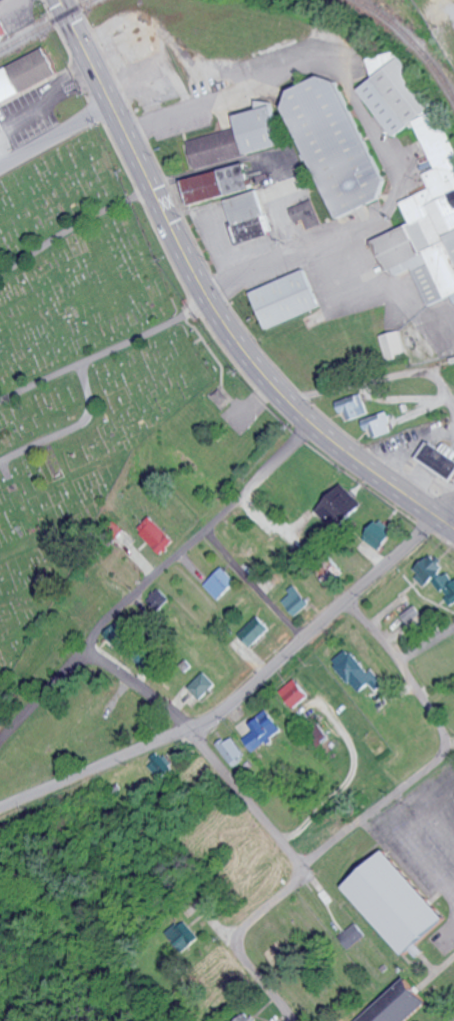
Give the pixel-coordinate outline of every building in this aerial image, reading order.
[(444,108),(431,113),(404,46),(369,60),(377,80),(367,84),(388,136),(419,123),(437,168),(424,174),(430,189),(403,200),(413,224),(374,240),(383,262),(399,274),(414,268),(429,306),(453,296),(453,134),(444,108)] [(47,52),(0,73),(0,101),(58,75),(47,52)] [(338,218),(391,196),(339,72),(291,92),(295,100),(289,102),(338,218)] [(285,144),(275,99),(257,103),(258,110),(236,115),(239,128),(189,140),(196,167),(199,167),(201,174),(233,167),(230,155),(245,152),(246,154),(285,144)] [(193,205),(254,188),(247,163),(186,180),(193,205)] [(271,234),(257,190),(226,200),(240,244),(271,234)] [(309,229),(323,224),(313,200),(291,208),(297,222),(306,219),(309,229)] [(321,307),(307,270),(252,292),(267,328),(321,307)] [(387,361),(407,356),(400,331),(381,336),(387,361)] [(205,390),(222,407),(230,399),(213,382),(205,390)] [(338,402),(342,414),(347,412),(350,420),(371,413),(364,393),(338,402)] [(394,433),(390,412),(364,418),(366,431),(373,430),(374,437),(394,433)] [(446,442),(442,449),(433,443),(422,459),(453,480),(453,458),(453,457),(453,448),(446,442)] [(319,509),(327,518),(332,513),(343,525),(364,506),(345,485),(319,509)] [(164,555),(178,541),(154,516),(140,530),(164,555)] [(366,540),(384,551),(396,532),(378,521),(366,540)] [(414,571),(427,586),(448,567),(434,552),(414,571)] [(239,582),(226,567),(206,585),(220,600),(239,582)] [(453,607),(453,606),(453,576),(451,571),(436,581),(453,607)] [(149,599),(161,612),(174,600),(162,587),(149,599)] [(313,605),(300,587),(284,598),(297,616),(313,605)] [(405,614),(412,627),(426,619),(418,606),(405,614)] [(275,630),(264,616),(242,634),(254,648),(275,630)] [(384,678),(377,668),(371,673),(355,649),(337,661),(361,694),(384,678)] [(191,687),(204,700),(220,684),(208,671),(191,687)] [(284,691),(297,709),(314,696),(301,679),(284,691)] [(286,733),(273,712),(254,723),(258,731),(247,738),(255,751),(286,733)] [(220,747),(236,766),(249,756),(234,736),(220,747)] [(345,886),(408,953),(448,915),(386,848),(345,886)] [(165,931),(181,951),(198,938),(183,918),(165,931)] [(367,935),(356,922),(339,935),(349,949),(367,935)] [(431,999),(409,975),(357,1020),(407,1020),(431,999)] [(246,1012),(236,1020),(254,1020),(246,1012)]
